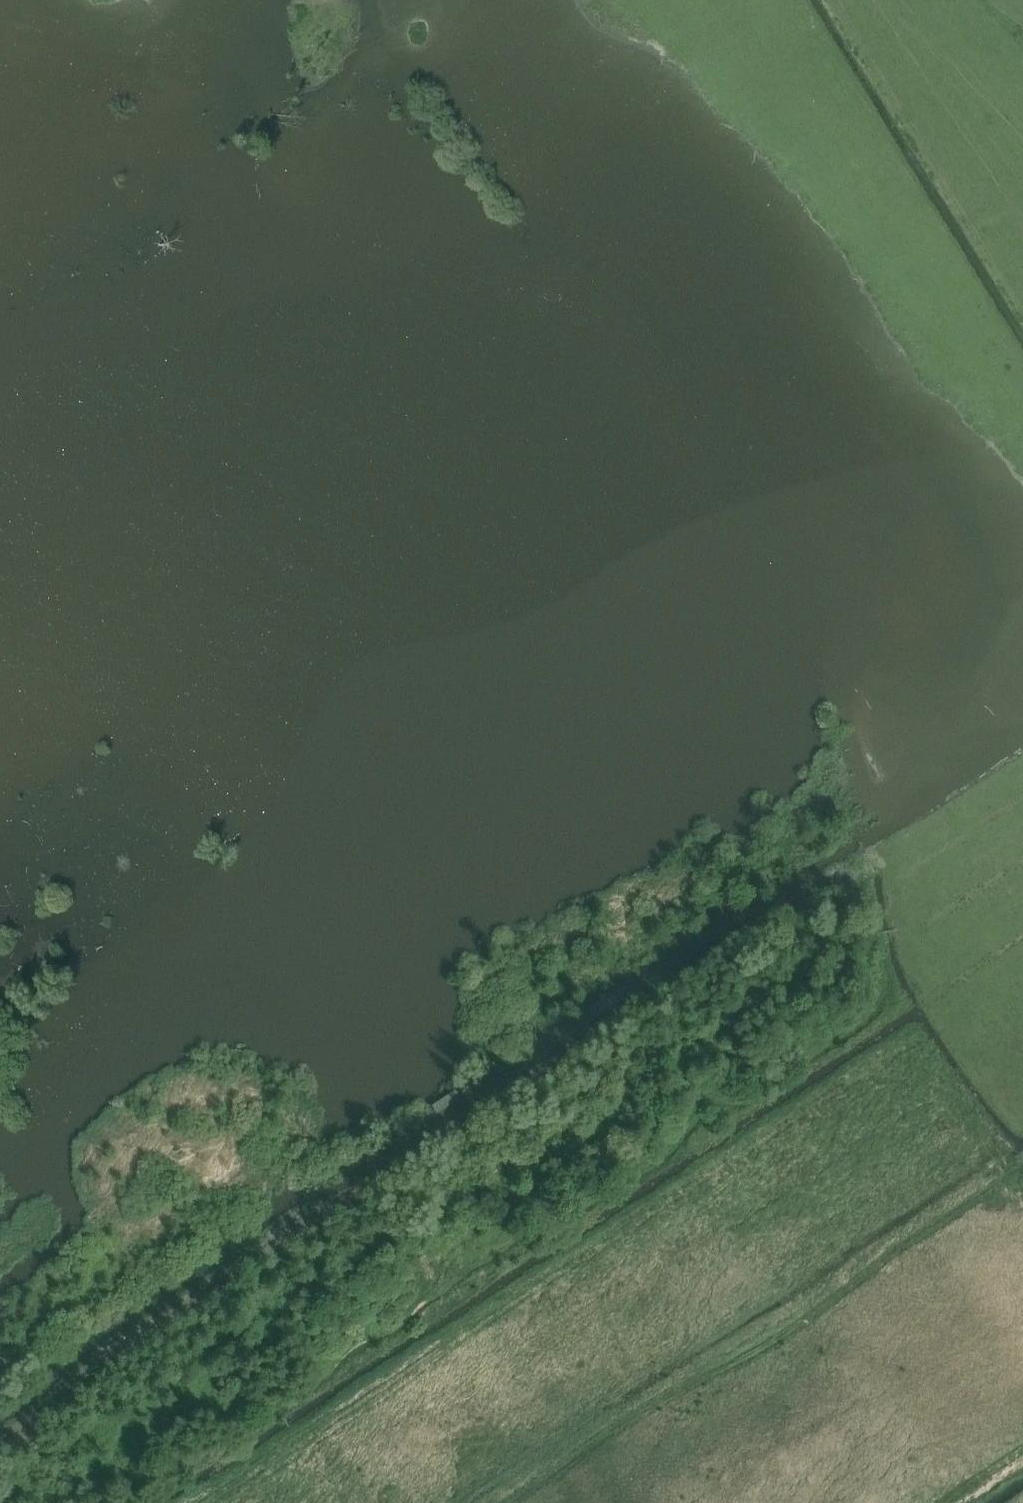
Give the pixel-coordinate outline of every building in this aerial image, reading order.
[(435,1103),(440,1111),(459,1100),(454,1091),(435,1103)]
